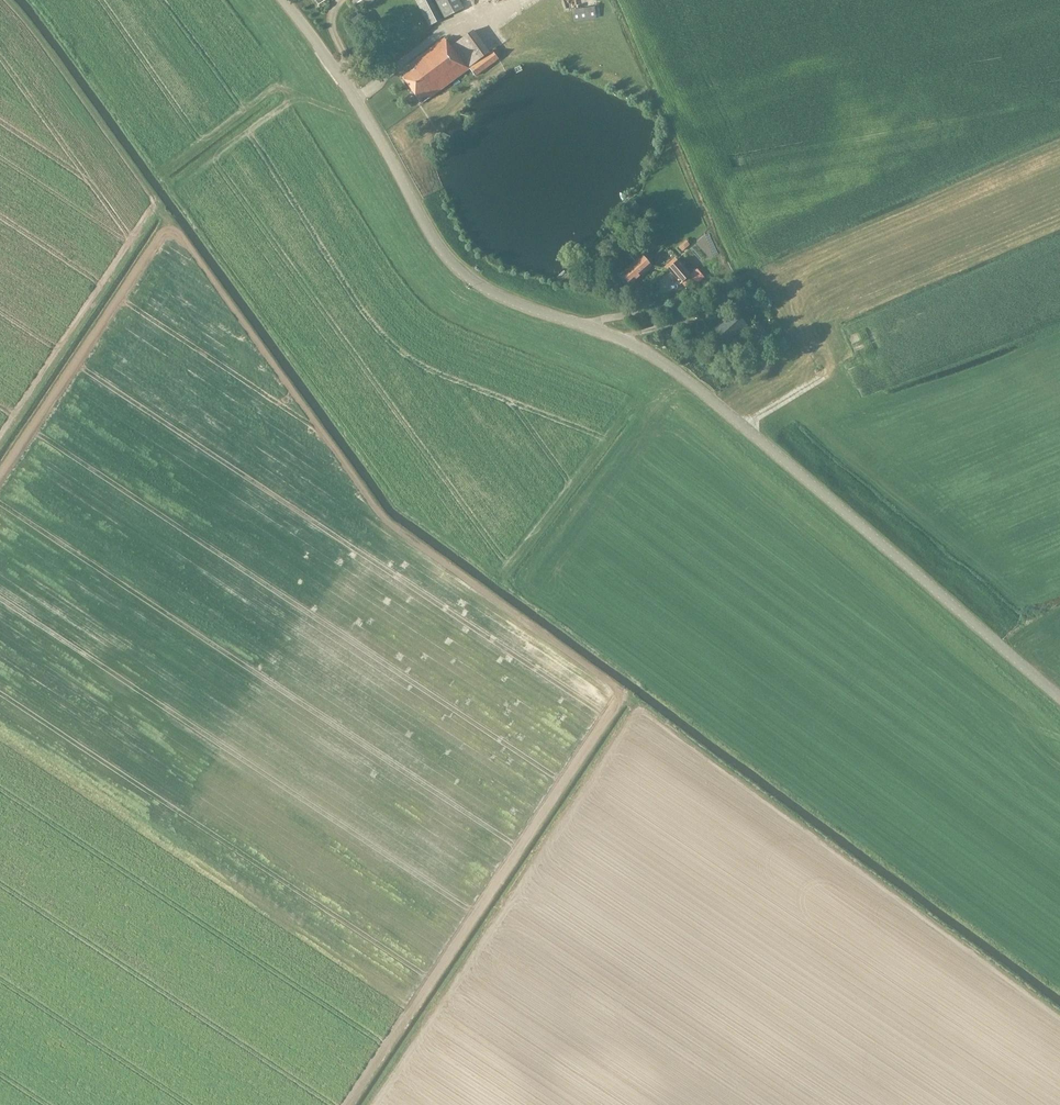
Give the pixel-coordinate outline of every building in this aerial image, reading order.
[(351,2),(357,11),(375,0),(355,0),(351,2)] [(429,27),(441,20),(431,0),(415,0),(429,27)] [(445,19),(463,10),(458,0),(435,0),(445,19)] [(594,7),(572,10),(574,22),(596,19),(594,7)] [(360,15),(351,21),(358,31),(367,25),(360,15)] [(409,64),(413,70),(402,78),(421,104),(469,69),(475,77),(498,60),(492,52),(489,54),(472,32),(450,48),(444,39),(409,64)] [(685,241),(678,248),(682,252),(690,245),(685,241)] [(642,256),(621,274),(629,285),(651,266),(642,256)] [(678,261),(668,269),(680,284),(690,275),(678,261)] [(716,305),(736,297),(732,287),(712,296),(716,305)] [(729,304),(737,313),(748,304),(740,295),(729,304)] [(734,312),(714,330),(726,343),(746,326),(734,312)] [(772,344),(755,324),(751,327),(769,347),(772,344)]
